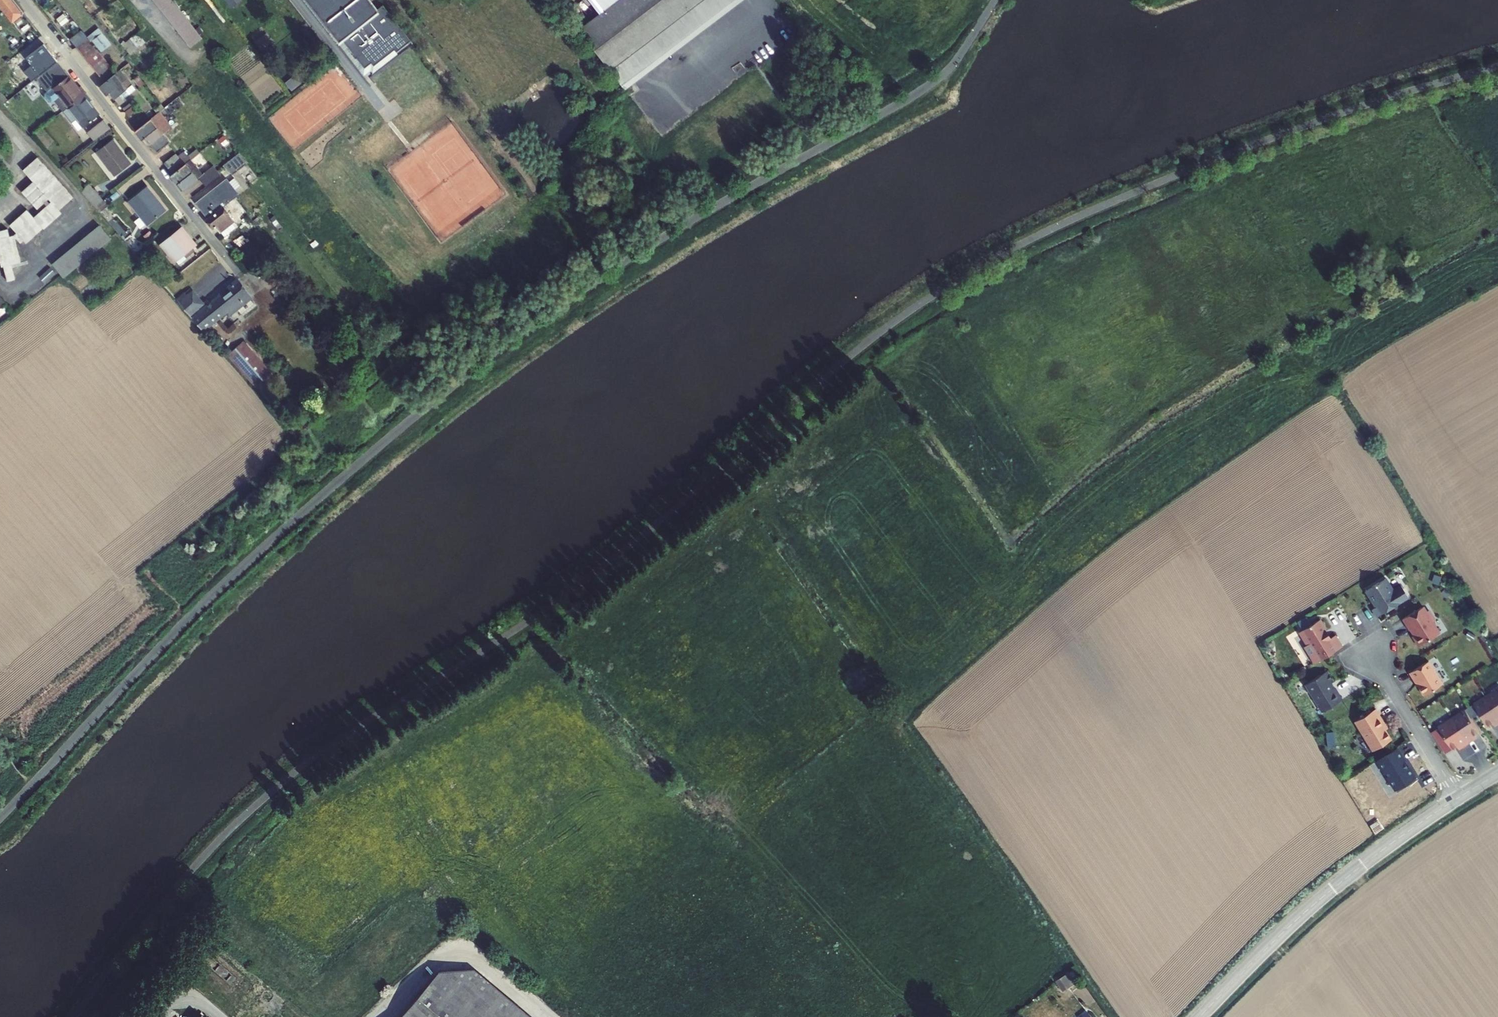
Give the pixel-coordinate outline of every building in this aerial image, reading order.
[(23,13),(13,0),(0,0),(0,7),(12,22),(23,13)] [(202,38),(172,0),(153,0),(191,47),(202,38)] [(329,29),(365,75),(371,70),(374,74),(413,44),(383,6),(378,11),(369,0),(307,0),(329,29)] [(610,69),(700,0),(589,0),(599,13),(579,29),(610,69)] [(86,37),(87,38),(90,42),(92,40),(101,52),(111,43),(98,27),(86,37)] [(146,27),(122,46),(128,54),(153,35),(146,27)] [(105,82),(115,74),(90,42),(87,38),(77,47),(105,82)] [(67,108),(52,88),(68,75),(57,61),(36,78),(44,88),(48,91),(63,111),(67,108)] [(120,69),(115,74),(127,88),(114,98),(119,102),(136,89),(128,78),(120,69)] [(68,75),(52,88),(67,108),(85,93),(80,87),(79,87),(69,74),(68,75)] [(114,98),(127,88),(115,74),(105,82),(99,86),(106,95),(110,92),(114,98)] [(138,75),(133,79),(139,87),(144,83),(138,75)] [(3,103),(10,97),(2,89),(2,90),(0,88),(0,100),(3,103)] [(24,99),(28,95),(22,88),(18,92),(24,99)] [(85,93),(67,108),(83,127),(100,113),(90,101),(92,100),(85,93)] [(125,111),(128,116),(139,108),(135,104),(125,111)] [(157,113),(150,118),(163,134),(155,140),(160,145),(170,137),(174,134),(163,121),(164,120),(158,113),(164,108),(161,105),(154,110),(157,113)] [(83,127),(67,108),(63,111),(78,130),(83,127)] [(155,140),(163,134),(150,118),(135,131),(142,140),(144,138),(150,144),(155,140)] [(94,140),(110,128),(103,119),(87,132),(94,140)] [(218,139),(223,146),(228,142),(223,135),(218,139)] [(114,176),(131,163),(113,138),(96,152),(114,176)] [(176,153),(164,162),(172,174),(185,164),(197,178),(198,177),(206,186),(220,174),(213,165),(202,174),(190,160),(200,152),(195,146),(186,154),(184,151),(178,156),(176,153)] [(232,174),(246,163),(238,153),(225,164),(232,174)] [(38,156),(22,169),(33,182),(21,191),(36,209),(49,199),(51,202),(33,216),(27,209),(9,225),(16,232),(14,234),(10,236),(7,228),(0,230),(0,260),(2,266),(3,266),(7,281),(15,278),(11,264),(21,261),(15,238),(20,243),(23,240),(26,243),(42,228),(43,228),(61,213),(58,209),(73,196),(38,156)] [(58,165),(60,168),(70,160),(68,157),(58,165)] [(182,191),(197,179),(197,178),(185,164),(172,174),(170,176),(182,191)] [(246,175),(251,180),(256,177),(251,171),(246,175)] [(223,205),(223,206),(229,202),(234,198),(239,194),(227,178),(195,203),(207,218),(223,205)] [(95,206),(103,200),(89,184),(81,191),(95,206)] [(147,185),(127,201),(147,225),(166,209),(147,185)] [(240,216),(246,211),(234,198),(229,202),(240,216)] [(95,206),(100,212),(108,205),(103,200),(95,206)] [(207,218),(205,220),(212,230),(214,228),(218,234),(221,232),(234,222),(235,221),(223,206),(223,205),(207,218)] [(224,236),(237,225),(234,222),(221,232),(224,236)] [(99,249),(111,239),(99,225),(52,264),(63,278),(93,253),(99,260),(104,256),(99,249)] [(159,244),(174,263),(197,244),(182,226),(159,244)] [(132,233),(128,237),(133,243),(137,240),(132,233)] [(204,331),(226,314),(229,317),(252,297),(237,278),(219,293),(219,294),(205,305),(191,317),(204,331)] [(177,299),(191,317),(205,305),(190,288),(177,299)] [(227,356),(255,387),(271,372),(243,341),(227,356)] [(1372,609),(1377,617),(1409,598),(1401,585),(1394,590),(1386,578),(1366,590),(1376,607),(1372,609)] [(1423,607),(1403,619),(1409,630),(1411,629),(1414,635),(1413,636),(1419,646),(1439,633),(1433,622),(1433,618),(1429,610),(1426,612),(1423,607)] [(1310,656),(1315,664),(1331,654),(1343,647),(1335,635),(1331,638),(1325,629),(1326,628),(1320,619),(1299,632),(1307,646),(1310,644),(1315,653),(1310,656)] [(1429,661),(1410,673),(1414,681),(1415,680),(1424,695),(1443,684),(1429,661)] [(1327,671),(1305,684),(1322,712),(1342,700),(1335,688),(1334,688),(1331,683),(1334,682),(1327,671)] [(1488,696),(1497,711),(1497,689),(1488,696)] [(1475,705),(1489,727),(1496,722),(1497,725),(1497,724),(1497,711),(1488,696),(1475,705)] [(1381,717),(1376,709),(1355,721),(1373,751),(1392,739),(1386,729),(1379,719),(1381,717)] [(1466,710),(1452,719),(1469,744),(1475,740),(1473,737),(1480,732),(1466,710)] [(1379,719),(1386,729),(1388,728),(1381,717),(1379,719)] [(1440,728),(1432,733),(1437,739),(1444,735),(1453,750),(1461,745),(1462,748),(1469,744),(1452,719),(1439,727),(1440,728)] [(1377,761),(1394,791),(1416,778),(1399,748),(1377,761)] [(473,970),(439,972),(401,1016),(529,1016),(473,970)] [(1057,979),(1063,989),(1073,983),(1067,973),(1057,979)] [(282,1004),(272,995),(267,991),(263,996),(268,1001),(259,1011),(266,1016),(270,1016),(282,1004)]
